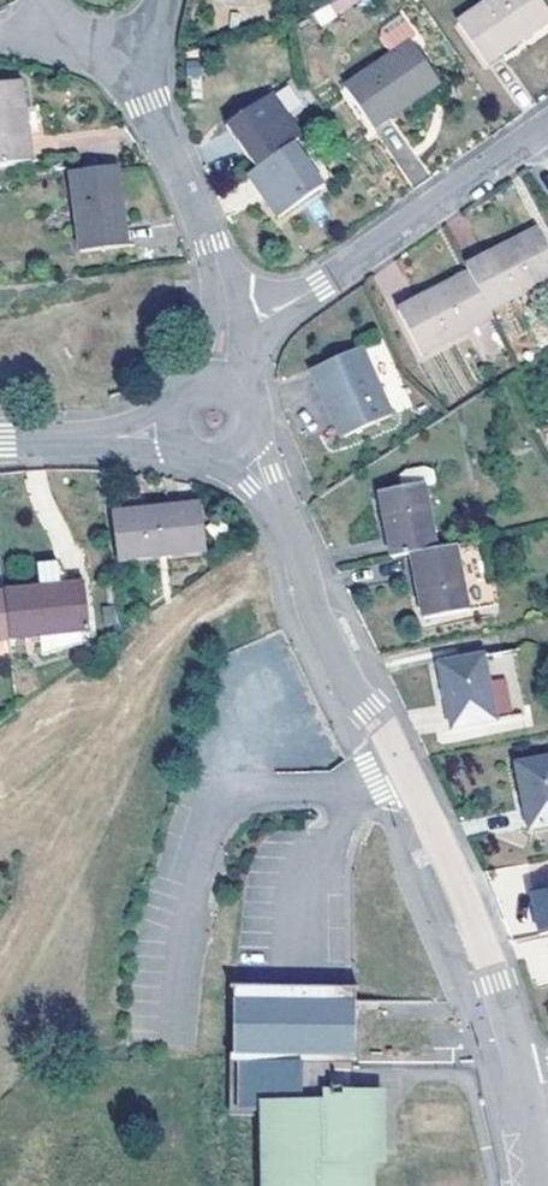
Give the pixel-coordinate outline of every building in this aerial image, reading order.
[(456,75),(488,51),(484,44),(515,21),(500,0),(474,0),(427,33),(456,75)] [(379,51),(394,41),(419,76),(389,95),(394,103),(429,78),(381,12),(362,25),(379,51)] [(520,29),(515,21),(484,44),(488,51),(520,29)] [(419,76),(394,41),(379,51),(330,86),(359,128),(394,103),(389,95),(419,76)] [(11,77),(10,69),(0,70),(0,79),(11,77)] [(11,77),(0,79),(0,160),(16,158),(12,137),(19,135),(11,77)] [(278,144),(286,138),(273,118),(269,120),(252,95),(211,123),(241,168),(278,144)] [(23,157),(19,135),(12,137),(16,158),(23,157)] [(308,189),(278,144),(241,168),(235,173),(251,197),(247,199),(260,221),(308,189)] [(109,163),(62,169),(73,247),(113,242),(109,218),(116,217),(109,163)] [(120,240),(116,217),(109,218),(113,242),(120,240)] [(530,223),(497,240),(501,247),(534,231),(530,223)] [(460,260),(463,268),(468,278),(484,308),(547,274),(547,256),(534,231),(501,247),(497,240),(460,260)] [(468,278),(463,268),(430,285),(434,294),(468,278)] [(484,308),(468,278),(434,294),(430,285),(393,305),(418,350),(468,324),(487,314),(484,308)] [(504,344),(487,314),(468,324),(484,354),(504,344)] [(326,402),(333,422),(337,430),(382,411),(376,394),(353,344),(304,366),(320,403),(326,402)] [(415,481),(427,478),(423,460),(414,459),(407,461),(399,466),(402,484),(415,481)] [(405,548),(427,543),(415,481),(373,489),(386,553),(405,548)] [(195,497),(174,499),(175,508),(197,505),(195,497)] [(174,499),(109,507),(114,554),(201,541),(197,505),(175,508),(174,499)] [(491,599),(477,532),(427,543),(405,548),(418,615),(491,599)] [(15,561),(18,583),(66,579),(64,571),(48,573),(35,557),(15,561)] [(6,631),(31,628),(65,624),(70,624),(66,579),(18,583),(0,586),(0,587),(0,595),(6,631)] [(65,624),(31,628),(34,644),(67,640),(65,624)] [(513,711),(500,648),(433,662),(445,724),(513,711)] [(510,760),(522,823),(547,818),(547,754),(510,760)] [(527,887),(534,927),(547,925),(547,884),(527,887)] [(353,998),(231,998),(231,1066),(353,1066),(353,998)] [(369,1151),(385,1151),(385,1097),(351,1097),(351,1089),(335,1089),(334,1107),(268,1107),(268,1185),(369,1185),(369,1151)]
